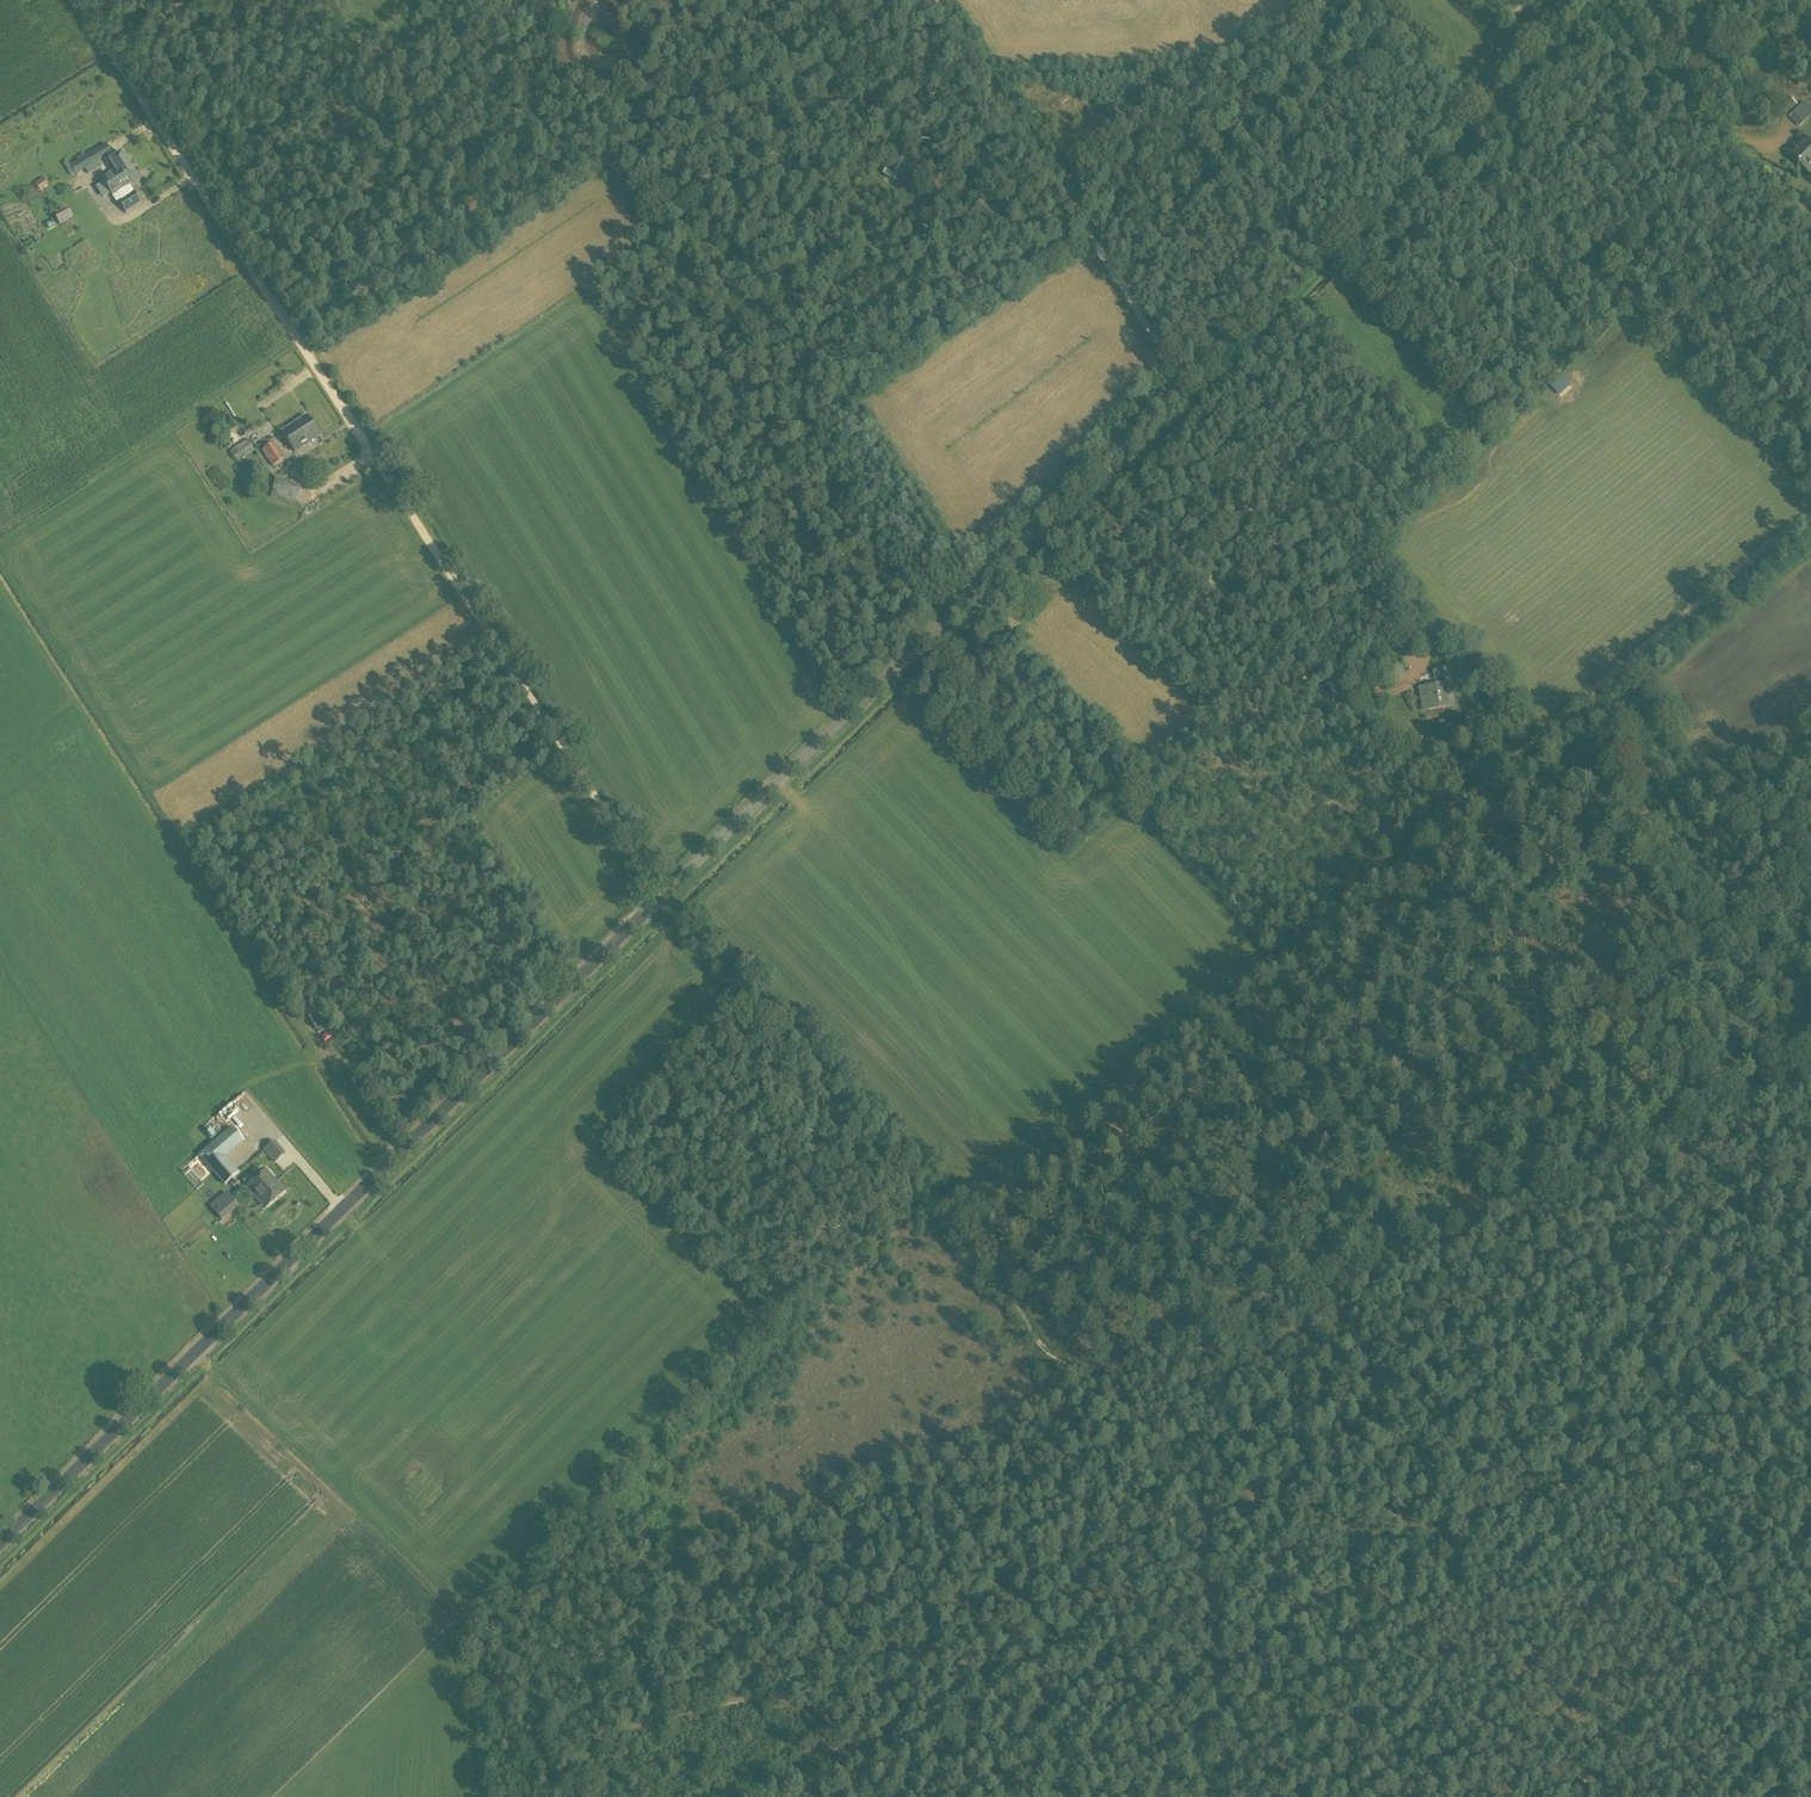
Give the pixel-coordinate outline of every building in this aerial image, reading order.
[(1786,113),(1796,103),(1789,96),(1779,107),(1786,113)] [(1810,115),(1810,108),(1804,102),(1789,118),(1799,128),(1810,115)] [(76,175),(120,147),(114,138),(70,165),(76,175)] [(1810,174),(1810,146),(1802,138),(1787,153),(1810,174)] [(142,204),(130,186),(139,180),(122,153),(109,161),(115,170),(101,179),(117,203),(118,202),(126,214),(142,204)] [(903,160),(895,155),(882,174),(898,184),(902,178),(912,184),(914,180),(923,186),(930,175),(904,159),(903,160)] [(144,176),(149,186),(156,183),(151,173),(144,176)] [(40,192),(48,186),(42,178),(35,184),(40,192)] [(65,237),(79,229),(69,210),(55,217),(65,237)] [(882,241),(891,230),(883,223),(874,234),(882,241)] [(1565,391),(1573,381),(1567,377),(1560,386),(1565,391)] [(274,401),(261,408),(266,418),(279,411),(274,401)] [(294,453),(318,437),(306,417),(281,433),(294,453)] [(237,463),(255,450),(248,439),(230,452),(237,463)] [(272,468),(285,459),(274,443),(262,451),(272,468)] [(254,471),(258,468),(254,462),(250,465),(254,471)] [(296,503),(301,484),(276,478),(271,498),(296,503)] [(1414,636),(1405,641),(1409,649),(1418,645),(1414,636)] [(1447,670),(1434,672),(1436,680),(1449,678),(1447,670)] [(1456,707),(1452,683),(1418,688),(1422,713),(1456,707)] [(1143,776),(1150,769),(1144,764),(1138,771),(1143,776)] [(198,1155),(210,1169),(225,1186),(239,1173),(226,1158),(244,1142),(231,1127),(213,1143),(198,1155)] [(275,1141),(264,1151),(268,1156),(279,1146),(275,1141)] [(265,1208),(284,1191),(267,1171),(247,1188),(265,1208)] [(227,1217),(238,1207),(232,1199),(220,1209),(227,1217)]
